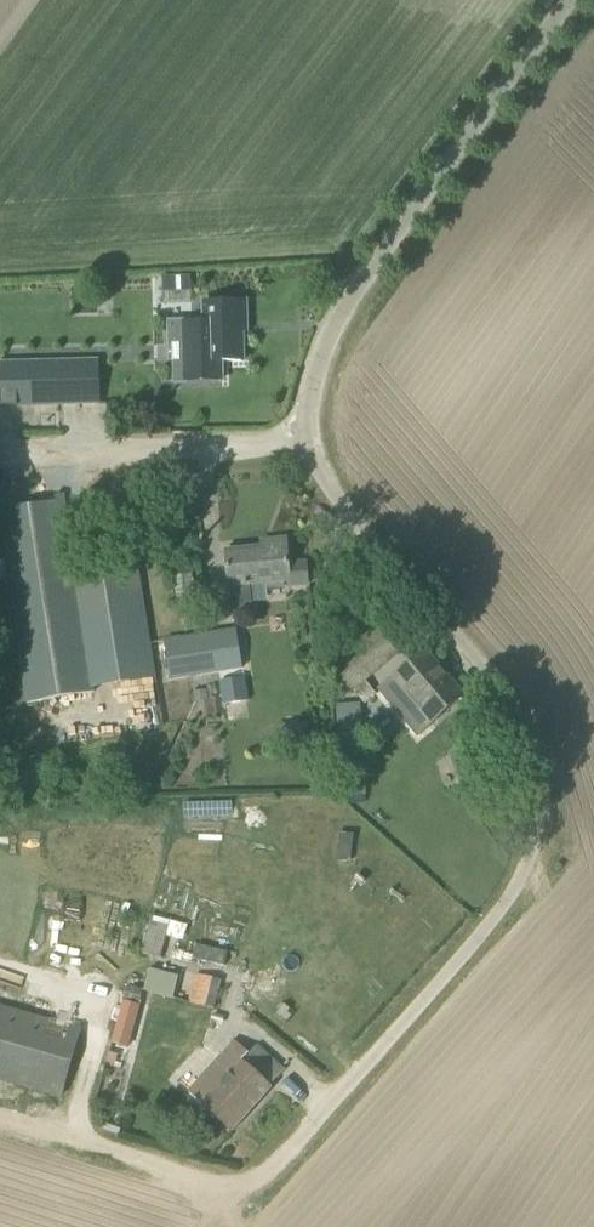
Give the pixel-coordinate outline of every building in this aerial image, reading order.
[(223,381),(222,362),(244,361),(242,323),(247,323),(246,303),(203,305),(204,341),(183,342),(186,383),(223,381)] [(2,407),(4,407),(90,406),(90,408),(102,408),(101,363),(2,364),(2,407)] [(0,511),(0,531),(27,703),(94,692),(63,495),(55,496),(56,504),(0,511)] [(268,547),(226,551),(230,587),(231,587),(233,611),(253,609),(250,585),(255,585),(289,582),(289,586),(309,585),(306,563),(289,565),(286,539),(267,541),(268,547)] [(234,631),(216,634),(165,642),(171,680),(243,668),(237,630),(234,631)] [(356,646),(332,667),(352,691),(354,690),(367,679),(377,670),(356,646)] [(419,736),(463,698),(425,652),(395,678),(381,690),(419,736)] [(245,678),(219,682),(222,704),(248,700),(245,678)] [(354,690),(365,702),(378,691),(367,679),(354,690)] [(493,783),(480,743),(453,752),(466,792),(493,783)] [(150,916),(140,954),(160,959),(170,921),(150,916)] [(192,959),(221,964),(224,950),(194,945),(192,959)] [(146,968),(141,992),(172,998),(177,974),(146,968)] [(194,975),(187,1004),(214,1010),(221,981),(194,975)] [(80,1033),(81,1030),(0,1007),(0,1078),(61,1097),(80,1033)] [(249,1055),(248,1055),(234,1042),(209,1070),(210,1071),(189,1094),(232,1133),(272,1089),(272,1088),(270,1087),(284,1072),(256,1046),(249,1055)]
